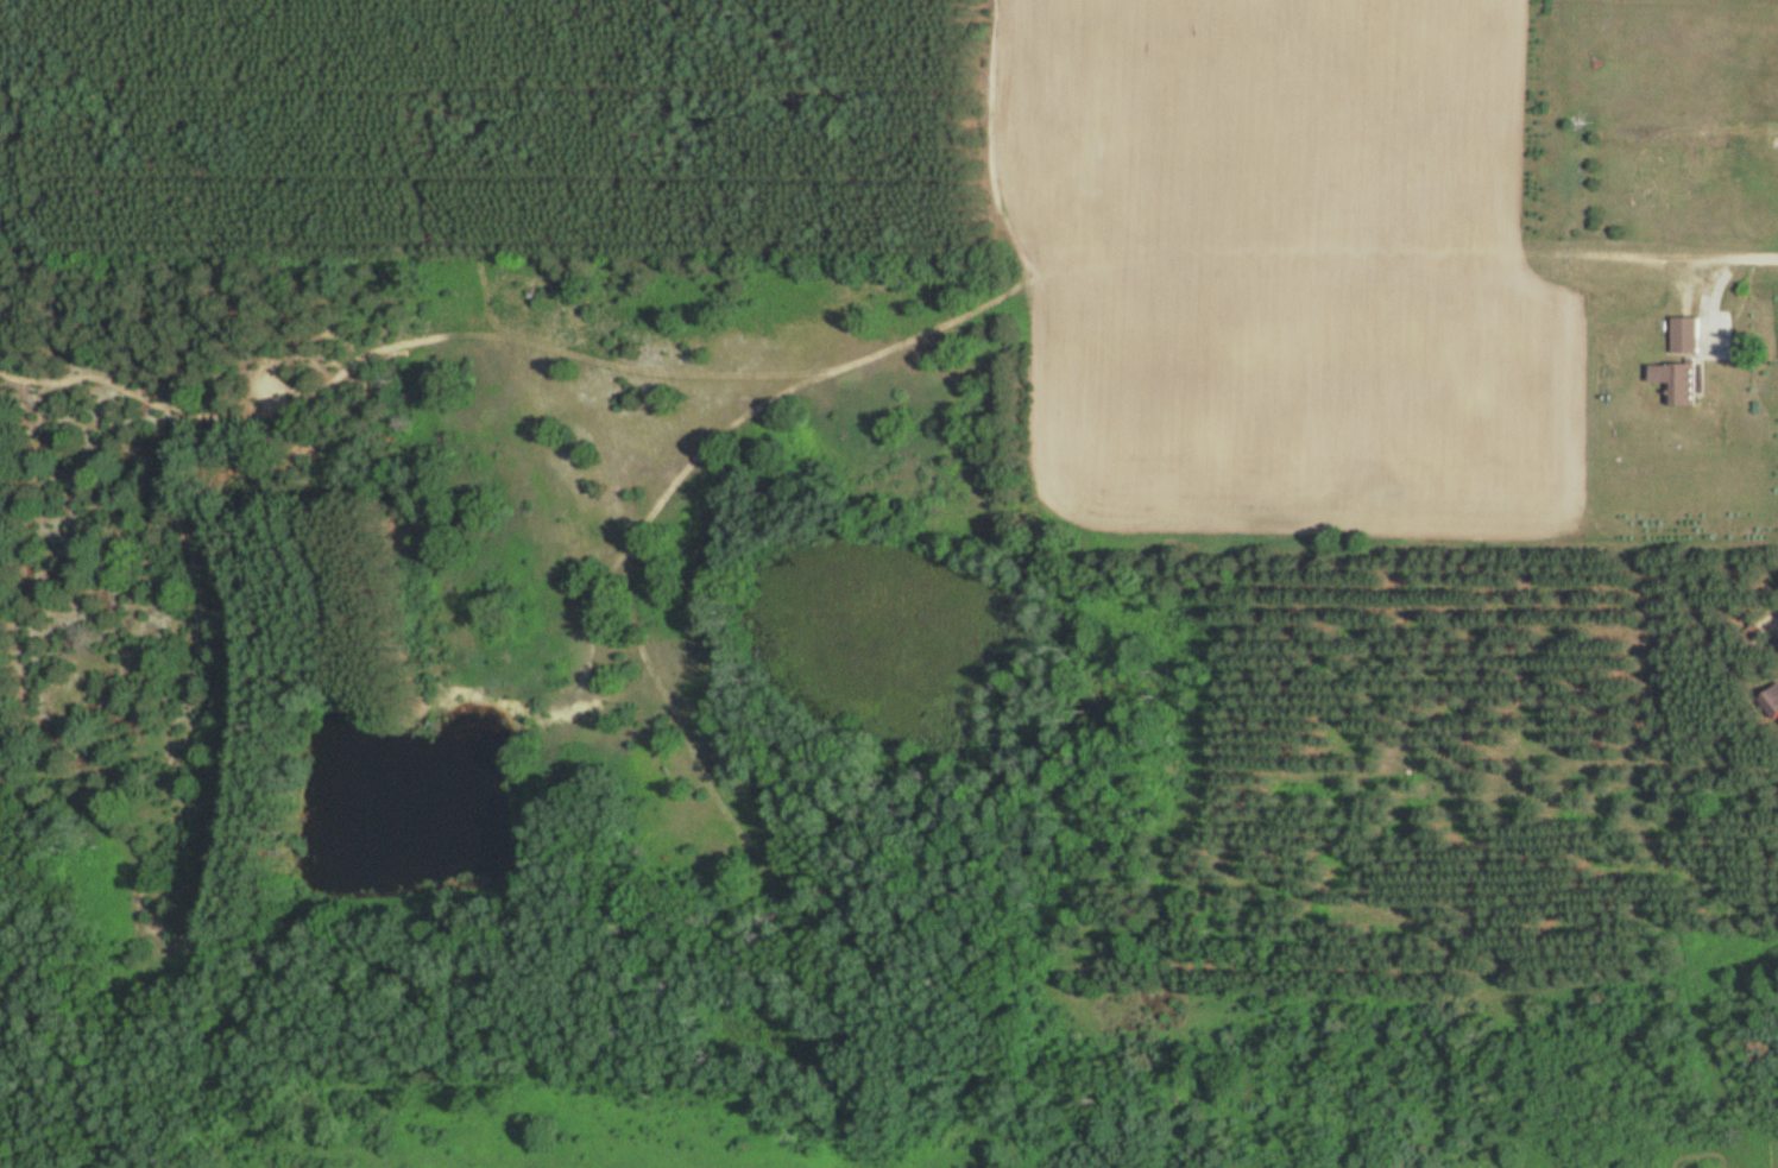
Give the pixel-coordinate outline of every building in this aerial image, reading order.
[(1675,317),(1675,353),(1703,353),(1703,317),(1675,317)] [(1668,405),(1697,405),(1697,364),(1656,364),(1656,383),(1668,383),(1668,405)] [(1776,721),(1777,720),(1777,689),(1762,699),(1776,721)]
